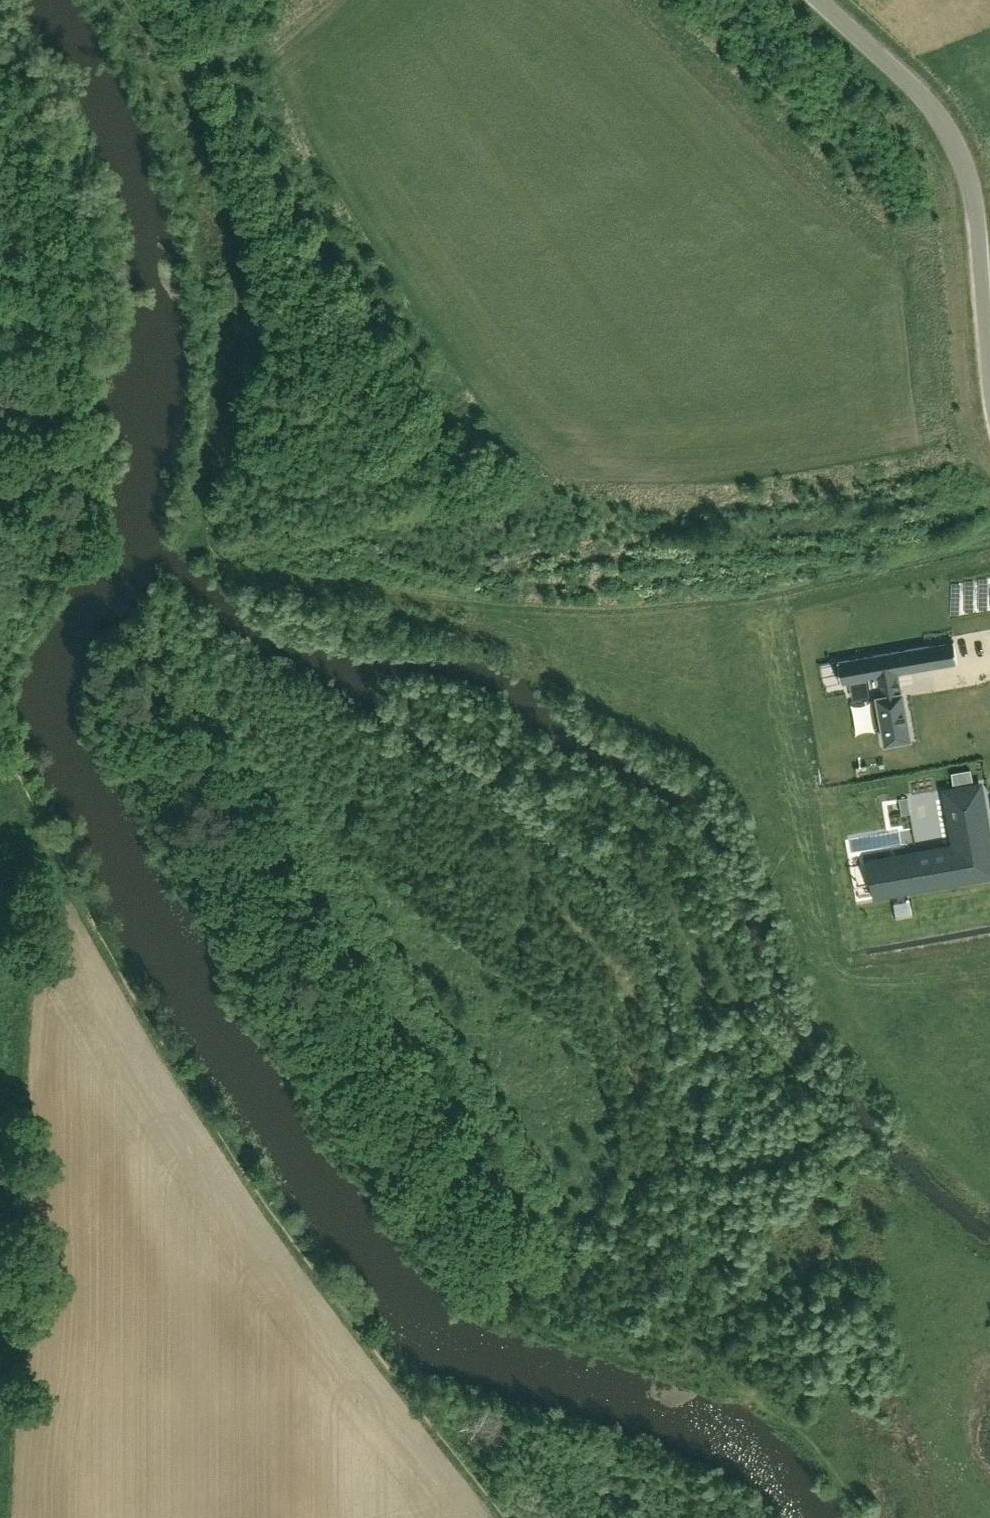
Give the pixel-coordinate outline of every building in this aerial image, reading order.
[(884,644),(833,653),(839,688),(890,679),(895,707),(896,706),(899,723),(914,720),(911,704),(927,701),(919,658),(920,658),(917,636),(895,640),(895,641),(884,643),(884,644)] [(944,791),(950,824),(986,818),(980,784),(944,791)] [(902,814),(911,813),(909,797),(900,798),(902,814)] [(989,875),(989,842),(878,861),(883,893),(989,875)]
